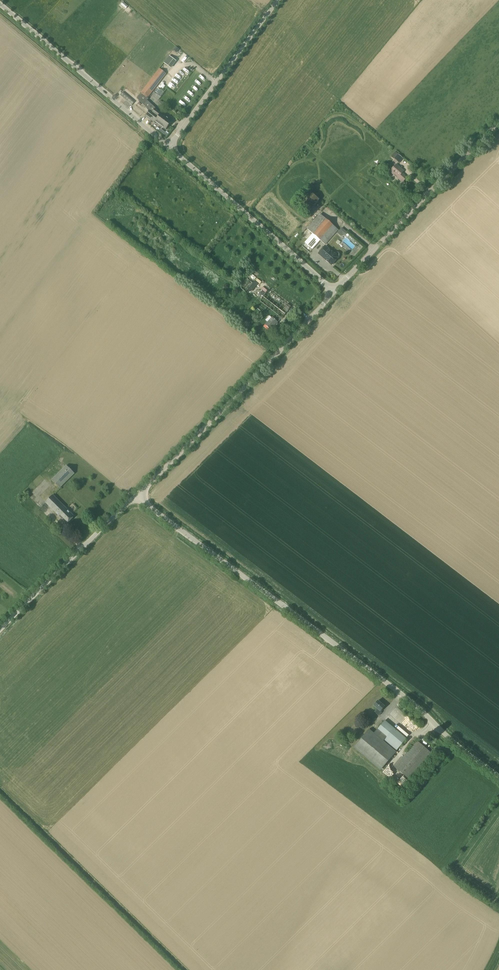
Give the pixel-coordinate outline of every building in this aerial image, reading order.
[(184,53),(179,59),(184,63),(189,57),(184,53)] [(170,56),(164,63),(171,68),(177,61),(170,56)] [(141,93),(137,98),(150,111),(152,112),(169,125),(172,121),(155,108),(147,100),(149,99),(147,98),(152,91),(166,74),(160,69),(141,93)] [(134,102),(122,92),(120,95),(132,105),(134,102)] [(149,110),(145,116),(154,123),(155,122),(166,129),(169,125),(152,112),(150,111),(149,110)] [(398,154),(394,159),(399,163),(403,158),(398,154)] [(396,164),(390,171),(402,182),(407,177),(404,175),(404,174),(402,173),(404,171),(396,164)] [(310,191),(299,204),(308,212),(320,200),(310,191)] [(313,234),(302,246),(309,252),(320,240),(325,244),(338,229),(321,214),(308,229),(313,234)] [(338,232),(342,236),(344,234),(346,236),(349,233),(343,227),(338,232)] [(334,262),(338,257),(340,256),(339,254),(338,252),(336,253),(335,254),(325,246),(319,254),(326,260),(326,261),(327,262),(328,262),(332,265),(332,264),(333,265),(334,263),(334,262)] [(252,273),(241,285),(246,290),(257,277),(252,273)] [(247,290),(251,293),(259,283),(255,280),(247,290)] [(278,315),(275,319),(273,317),(265,324),(271,330),(278,322),(282,318),(291,306),(269,289),(260,301),(278,315)] [(66,465),(52,480),(60,488),(75,473),(66,465)] [(53,495),(45,502),(63,519),(64,518),(68,523),(74,516),(53,495)] [(385,706),(378,701),(378,700),(377,702),(373,699),(368,706),(377,714),(380,711),(385,706)] [(405,740),(383,722),(374,733),(369,729),(354,747),(380,770),(405,740)] [(417,741),(412,746),(395,767),(409,779),(431,753),(417,741)]
